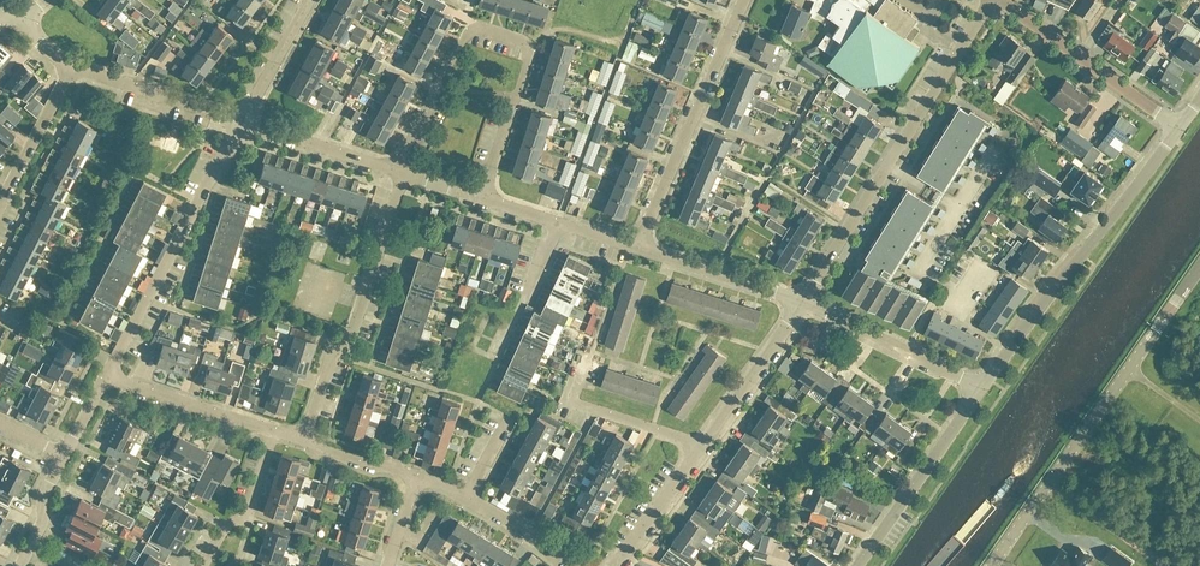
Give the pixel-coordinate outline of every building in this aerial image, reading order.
[(98,12),(111,22),(122,30),(126,24),(116,16),(121,10),(108,0),(104,0),(100,5),(102,7),(98,12)] [(121,10),(126,4),(131,8),(133,6),(136,3),(132,0),(108,0),(121,10)] [(136,3),(133,6),(142,12),(146,7),(138,0),(132,0),(136,3)] [(251,14),(260,2),(258,0),(229,0),(235,4),(236,3),(251,14)] [(354,0),(341,0),(337,7),(355,16),(361,20),(364,14),(374,20),(378,13),(367,7),(361,4),(354,0)] [(496,9),(499,0),(481,0),(480,4),(496,9)] [(516,0),(499,0),(496,9),(512,14),(516,0)] [(528,19),(533,2),(527,0),(516,0),(512,14),(528,19)] [(911,10),(910,10),(909,11),(907,9),(908,8),(906,8),(906,9),(901,5),(901,4),(900,3),(900,4),(898,3),(898,2),(897,1),(897,2),(895,1),(895,0),(814,0),(815,0),(814,3),(815,4),(817,2),(827,9),(823,15),(827,17),(828,15),(841,24),(834,35),(829,32),(820,45),(834,56),(829,63),(868,91),(875,82),(884,80),(894,87),(921,48),(913,41),(921,30),(914,25),(919,18),(913,14),(914,13),(913,12),(912,13),(910,11),(911,10)] [(1058,5),(1068,9),(1075,0),(1047,0),(1058,5)] [(1077,11),(1090,20),(1103,3),(1099,0),(1085,0),(1077,11)] [(371,1),(367,7),(378,13),(382,6),(371,1)] [(533,2),(528,19),(544,24),(549,7),(533,2)] [(815,4),(814,3),(810,11),(793,4),(782,30),(800,37),(809,16),(824,22),(827,17),(823,15),(827,9),(817,2),(815,4)] [(227,15),(242,26),(251,14),(236,3),(235,4),(228,12),(221,6),(217,10),(226,17),(227,15)] [(430,23),(445,31),(453,16),(428,3),(424,10),(434,15),(430,23)] [(1190,19),(1199,25),(1199,5),(1190,19)] [(146,7),(142,12),(151,19),(153,16),(155,13),(146,7)] [(330,19),(348,29),(355,16),(337,7),(330,19)] [(408,13),(397,7),(392,16),(404,22),(408,13)] [(674,23),(646,11),(641,22),(669,34),(674,23)] [(685,27),(701,34),(708,19),(692,12),(685,27)] [(1172,42),(1187,22),(1174,13),(1165,25),(1172,30),(1166,37),(1172,42)] [(151,19),(147,24),(161,34),(166,28),(152,17),(151,19)] [(348,29),(330,19),(323,32),(341,42),(348,29)] [(382,30),(385,23),(376,20),(374,27),(382,30)] [(1126,61),(1135,47),(1118,35),(1122,30),(1111,22),(1100,38),(1107,43),(1105,46),(1126,61)] [(422,37),(437,46),(445,31),(430,23),(422,37)] [(209,38),(224,50),(233,37),(218,26),(210,35),(202,29),(199,33),(207,40),(209,38)] [(357,26),(354,32),(364,38),(368,31),(357,26)] [(679,43),(695,49),(701,34),(685,27),(679,43)] [(139,41),(125,30),(119,38),(133,48),(139,41)] [(360,45),(364,38),(354,32),(350,39),(360,45)] [(414,51),(430,60),(437,46),(422,37),(416,34),(411,41),(418,44),(414,51)] [(637,34),(634,41),(645,45),(648,38),(637,34)] [(1199,56),(1199,54),(1199,47),(1192,42),(1186,38),(1185,39),(1181,35),(1171,50),(1175,53),(1175,54),(1184,60),(1186,57),(1194,62),(1196,61),(1197,61),(1199,56)] [(777,70),(783,57),(773,53),(777,44),(758,36),(752,51),(761,55),(758,62),(777,70)] [(190,45),(198,52),(200,50),(215,61),(224,50),(209,38),(207,40),(202,47),(193,41),(190,45)] [(1027,52),(1018,64),(1016,66),(1015,65),(1026,48),(1011,38),(1000,53),(998,52),(988,65),(998,72),(1003,66),(1012,73),(1007,79),(1016,85),(1027,70),(1035,58),(1027,52)] [(553,55),(570,61),(575,45),(558,39),(553,55)] [(629,40),(621,59),(634,64),(642,46),(629,40)] [(117,63),(120,64),(136,68),(137,63),(140,55),(135,50),(123,47),(124,43),(118,41),(114,53),(120,54),(117,63)] [(311,54),(329,63),(336,50),(318,41),(311,54)] [(160,62),(171,48),(163,42),(153,56),(160,62)] [(672,58),(688,65),(695,49),(679,43),(672,58)] [(12,56),(0,45),(0,70),(12,56)] [(377,45),(372,51),(397,66),(401,59),(377,45)] [(642,46),(638,56),(654,62),(658,52),(642,46)] [(206,73),(215,61),(200,50),(198,52),(193,59),(180,49),(176,54),(182,59),(189,63),(190,61),(206,73)] [(430,60),(414,51),(406,66),(421,75),(430,60)] [(1136,69),(1144,75),(1155,58),(1148,53),(1136,69)] [(304,66),(322,76),(329,63),(311,54),(304,66)] [(364,68),(375,74),(382,61),(371,55),(364,68)] [(548,70),(565,76),(570,61),(553,55),(548,70)] [(688,65),(672,58),(665,73),(682,80),(688,65)] [(345,72),(349,65),(338,60),(335,66),(345,72)] [(190,61),(189,63),(183,71),(175,65),(171,69),(180,76),(181,74),(196,85),(204,75),(206,73),(190,61)] [(601,71),(610,75),(613,65),(605,61),(601,71)] [(1172,61),(1165,72),(1160,68),(1152,80),(1163,87),(1166,88),(1174,93),(1182,81),(1178,78),(1184,69),(1172,61)] [(621,62),(618,71),(614,81),(622,84),(626,74),(624,73),(627,64),(621,62)] [(826,69),(816,62),(811,69),(822,76),(826,69)] [(773,76),(762,71),(746,64),(740,79),(756,85),(759,78),(770,83),(773,76)] [(13,88),(18,92),(34,74),(23,65),(12,78),(6,73),(0,80),(0,86),(9,93),(13,88)] [(297,79),(315,88),(322,76),(304,66),(297,79)] [(341,79),(345,72),(335,66),(331,73),(341,79)] [(591,77),(597,79),(601,70),(595,68),(591,77)] [(543,86),(560,91),(565,76),(548,70),(543,86)] [(598,82),(606,85),(610,75),(601,71),(598,82)] [(45,84),(34,74),(18,92),(29,102),(24,107),(30,112),(39,101),(34,96),(45,84)] [(393,90),(409,98),(417,83),(401,75),(393,90)] [(321,91),(315,88),(297,79),(290,91),(308,101),(312,94),(318,97),(317,98),(330,105),(328,109),(334,113),(340,102),(331,97),(321,91)] [(756,102),(755,106),(765,110),(766,107),(768,103),(758,99),(759,96),(752,93),(756,85),(740,79),(734,93),(756,102)] [(1002,105),(1016,85),(1007,79),(993,99),(1002,105)] [(1083,127),(1097,108),(1086,100),(1090,96),(1067,79),(1056,95),(1082,113),(1076,122),(1083,127)] [(655,97),(671,104),(678,89),(662,82),(661,82),(657,80),(653,88),(658,90),(655,97)] [(622,84),(614,81),(610,91),(619,94),(622,84)] [(792,82),(789,89),(799,94),(802,87),(792,82)] [(325,85),(321,91),(331,97),(335,90),(325,85)] [(560,91),(543,86),(538,101),(555,107),(560,91)] [(385,104),(401,113),(409,98),(393,90),(385,104)] [(834,114),(850,124),(849,125),(858,130),(859,128),(875,138),(883,125),(867,115),(873,105),(849,90),(844,98),(859,107),(852,119),(837,109),(834,114)] [(590,102),(598,105),(602,95),(594,92),(590,102)] [(756,102),(734,93),(728,106),(744,113),(747,106),(753,109),(755,106),(756,102)] [(648,112),(665,119),(671,104),(655,97),(648,112)] [(401,113),(385,104),(379,101),(376,107),(382,110),(377,119),(393,128),(401,113)] [(603,111),(611,114),(615,104),(607,101),(603,111)] [(598,105),(590,102),(586,112),(595,115),(598,105)] [(766,107),(765,110),(775,115),(776,111),(778,108),(768,103),(766,107)] [(753,117),(744,113),(728,106),(722,121),(737,127),(755,135),(758,128),(750,125),(753,117)] [(988,125),(990,122),(971,110),(970,113),(958,106),(957,107),(962,110),(959,116),(956,114),(950,124),(947,123),(947,124),(952,127),(948,132),(946,131),(939,141),(937,139),(937,140),(942,143),(938,149),(935,147),(929,157),(927,156),(926,157),(931,160),(928,165),(925,164),(918,174),(942,190),(943,188),(942,187),(948,179),(949,179),(954,172),(952,171),(958,162),(959,163),(964,155),(963,154),(968,145),(970,146),(974,139),(973,138),(979,129),(980,130),(984,123),(988,125)] [(348,116),(356,121),(361,112),(352,107),(348,116)] [(554,117),(552,116),(534,111),(529,126),(547,132),(550,122),(552,123),(554,117)] [(603,111),(599,121),(607,124),(611,114),(603,111)] [(642,127),(659,134),(665,119),(648,112),(642,127)] [(1127,141),(1137,126),(1121,115),(1099,146),(1115,157),(1120,149),(1119,150),(1109,143),(1116,133),(1127,141)] [(393,128),(377,119),(372,117),(368,124),(366,122),(361,130),(385,143),(393,128)] [(579,130),(579,132),(587,135),(591,125),(578,120),(575,128),(579,130)] [(62,130),(71,135),(72,133),(90,142),(97,130),(79,121),(74,130),(64,125),(62,130)] [(5,146),(15,135),(0,122),(0,142),(5,146)] [(547,132),(529,126),(524,142),(542,147),(547,132)] [(659,134),(642,127),(636,142),(652,149),(659,134)] [(867,151),(875,138),(859,128),(858,130),(853,138),(834,127),(831,131),(850,143),(851,141),(867,151)] [(892,139),(896,131),(889,128),(885,136),(892,139)] [(1082,158),(1092,144),(1070,129),(1060,142),(1082,158)] [(595,131),(592,141),(599,144),(603,134),(595,131)] [(583,145),(587,135),(579,132),(575,142),(583,145)] [(56,142),(65,147),(66,144),(84,154),(90,142),(72,133),(71,135),(68,142),(58,137),(56,142)] [(717,134),(711,148),(726,154),(729,147),(740,152),(743,145),(717,134)] [(592,141),(588,151),(596,154),(600,145),(600,144),(599,144),(592,141)] [(851,141),(850,143),(845,151),(836,146),(833,151),(842,156),(843,154),(859,164),(867,151),(851,141)] [(542,147),(524,142),(520,157),(537,163),(542,147)] [(580,155),(583,145),(575,142),(571,152),(580,155)] [(59,158),(60,156),(78,165),(84,154),(66,144),(65,147),(61,154),(52,149),(50,153),(59,158)] [(725,175),(735,179),(738,172),(728,168),(729,165),(723,162),(726,154),(711,148),(704,162),(726,171),(725,175)] [(596,154),(588,151),(584,161),(582,166),(597,172),(599,167),(592,164),(596,154)] [(625,166),(642,173),(648,158),(632,151),(625,166)] [(262,162),(264,163),(258,181),(270,185),(276,166),(275,165),(267,163),(270,153),(266,152),(262,162)] [(851,177),(859,164),(843,154),(842,156),(837,164),(828,159),(825,163),(833,168),(835,167),(851,177)] [(44,165),(53,170),(54,168),(72,177),(78,165),(60,156),(59,158),(55,166),(46,161),(44,165)] [(278,156),(275,165),(276,166),(270,185),(283,189),(289,170),(287,170),(280,167),(283,157),(278,156)] [(520,157),(514,173),(532,178),(534,179),(536,173),(534,172),(537,163),(520,157)] [(291,160),(287,170),(289,170),(283,189),(296,193),(302,174),(300,174),(292,171),(295,161),(291,160)] [(564,172),(572,175),(576,165),(568,162),(564,172)] [(726,171),(704,162),(699,175),(714,182),(717,175),(724,178),(725,175),(726,171)] [(314,178),(313,178),(305,175),(308,165),(303,164),(300,174),(302,174),(296,193),(308,197),(314,178)] [(619,181),(635,188),(642,173),(625,166),(619,181)] [(843,189),(850,179),(851,177),(835,167),(833,168),(828,177),(820,171),(817,176),(825,181),(826,179),(843,189)] [(38,177),(47,182),(48,179),(66,189),(72,177),(54,168),(53,170),(49,177),(40,172),(38,177)] [(327,182),(325,182),(317,179),(321,169),(316,168),(313,178),(314,178),(308,197),(321,201),(327,182)] [(1090,203),(1104,183),(1086,170),(1086,171),(1081,168),(1074,179),(1078,182),(1072,190),(1090,203)] [(1052,180),(1036,169),(1029,179),(1033,182),(1044,190),(1045,190),(1052,180)] [(167,179),(175,190),(187,182),(180,171),(167,179)] [(576,181),(585,185),(589,175),(580,171),(576,181)] [(327,182),(321,201),(333,205),(340,186),(338,186),(330,183),(333,173),(329,172),(325,182),(327,182)] [(560,182),(568,185),(572,175),(564,172),(560,182)] [(738,172),(735,179),(745,183),(747,180),(748,176),(738,172)] [(714,182),(699,175),(693,189),(715,199),(716,195),(717,192),(711,189),(714,182)] [(835,203),(842,191),(843,189),(826,179),(825,181),(817,176),(815,175),(806,188),(808,190),(805,195),(817,203),(822,195),(835,203)] [(341,176),(338,186),(340,186),(333,205),(346,209),(352,190),(351,190),(343,187),(346,177),(341,176)] [(32,188),(38,192),(41,194),(42,192),(48,195),(60,201),(66,189),(48,179),(47,182),(43,188),(34,184),(32,188)] [(354,180),(351,190),(352,190),(346,209),(359,214),(365,195),(355,191),(359,181),(354,180)] [(576,181),(573,192),(584,196),(584,197),(591,199),(594,189),(585,185),(576,181)] [(613,196),(629,203),(635,188),(619,181),(613,196)] [(138,192),(161,204),(166,194),(143,182),(139,189),(132,185),(130,189),(137,193),(138,193),(138,192)] [(783,190),(770,182),(764,193),(776,201),(783,190)] [(1041,194),(1044,190),(1033,182),(1030,186),(1041,194)] [(556,185),(552,196),(561,200),(565,188),(556,185)] [(244,191),(241,201),(248,203),(253,189),(246,187),(244,191)] [(273,188),(267,205),(277,209),(284,192),(273,188)] [(928,212),(933,205),(907,188),(906,190),(911,193),(907,198),(904,197),(898,207),(896,205),(895,206),(900,209),(897,215),(894,213),(888,223),(885,222),(885,223),(890,226),(886,231),(884,230),(877,240),(875,238),(875,239),(880,242),(876,248),(873,246),(866,257),(868,258),(861,269),(859,268),(856,273),(855,272),(851,281),(850,281),(845,290),(852,295),(851,298),(860,302),(859,304),(860,304),(861,303),(876,310),(875,312),(876,312),(879,307),(885,311),(883,313),(893,318),(892,320),(896,315),(902,318),(900,321),(910,326),(926,301),(924,300),(923,302),(915,298),(916,296),(908,292),(907,294),(899,290),(900,288),(892,284),(891,286),(882,281),(886,275),(888,277),(891,271),(890,271),(896,261),(897,262),(902,254),(901,253),(906,244),(908,245),(912,238),(911,237),(917,228),(918,229),(923,221),(921,220),(927,212),(928,212)] [(687,203),(702,210),(705,202),(712,205),(713,202),(723,207),(725,203),(726,200),(716,195),(715,199),(693,189),(687,203)] [(133,201),(156,213),(161,204),(138,192),(138,193),(137,193),(134,199),(127,195),(125,199),(132,203),(133,203),(133,201)] [(31,204),(41,209),(42,207),(60,216),(66,204),(60,201),(48,195),(43,205),(34,200),(31,204)] [(226,196),(223,205),(215,202),(214,206),(222,209),(223,207),(247,215),(251,204),(226,196)] [(629,203),(613,196),(606,211),(622,218),(629,203)] [(763,197),(758,203),(768,210),(772,204),(763,197)] [(1057,240),(1067,226),(1050,214),(1056,207),(1042,197),(1032,211),(1045,220),(1040,228),(1057,240)] [(723,207),(733,211),(735,207),(736,204),(726,200),(725,203),(723,207)] [(128,211),(151,223),(156,213),(133,201),(133,203),(132,203),(129,208),(122,204),(120,208),(127,212),(128,212),(128,211)] [(699,217),(702,210),(687,203),(681,217),(708,228),(711,221),(699,217)] [(805,217),(801,224),(815,233),(824,220),(809,211),(798,204),(794,210),(805,217)] [(25,216),(35,221),(36,219),(54,228),(60,216),(42,207),(41,209),(37,216),(28,211),(25,216)] [(223,207),(222,209),(220,215),(212,212),(211,216),(219,219),(219,217),(244,225),(247,215),(223,207)] [(1003,217),(991,210),(985,219),(997,226),(1003,217)] [(123,220),(146,232),(151,223),(128,211),(128,212),(127,212),(124,218),(117,214),(115,218),(122,222),(123,222),(123,220)] [(451,244),(464,248),(471,228),(469,228),(461,225),(464,216),(459,214),(456,224),(457,225),(451,244)] [(219,217),(219,219),(217,225),(209,223),(207,227),(215,229),(216,228),(240,236),(244,225),(219,217)] [(310,218),(301,221),(305,230),(313,226),(310,218)] [(464,248),(477,252),(483,232),(481,232),(474,229),(477,220),(472,218),(469,228),(471,228),(464,248)] [(766,224),(776,230),(778,227),(780,224),(770,218),(768,221),(766,224)] [(19,228),(29,233),(30,230),(48,240),(54,228),(36,219),(35,221),(31,228),(21,223),(19,228)] [(118,230),(141,242),(146,232),(123,220),(123,222),(122,222),(119,228),(112,224),(110,227),(118,231),(118,230)] [(1024,237),(1029,229),(1017,221),(1012,229),(1024,237)] [(67,235),(80,239),(83,225),(70,222),(67,235)] [(477,252),(488,255),(490,256),(496,237),(494,236),(486,233),(489,224),(485,222),(481,232),(483,232),(477,252)] [(787,233),(789,229),(780,224),(778,227),(776,230),(785,236),(783,239),(789,243),(785,249),(799,258),(807,246),(787,233)] [(787,233),(807,246),(815,233),(801,224),(797,230),(791,227),(789,229),(787,233)] [(490,256),(502,260),(509,241),(507,240),(499,237),(502,228),(497,226),(494,236),(496,237),(490,256)] [(118,231),(110,227),(105,237),(113,242),(114,240),(120,243),(136,251),(141,242),(118,230),(118,231)] [(204,237),(212,240),(213,238),(237,246),(240,236),(216,228),(215,229),(213,235),(205,233),(204,237)] [(13,239),(22,244),(23,242),(42,252),(48,240),(30,230),(29,233),(25,240),(15,235),(13,239)] [(502,260),(515,264),(522,245),(511,242),(515,232),(510,230),(507,240),(509,241),(502,260)] [(213,238),(212,240),(210,246),(202,243),(201,247),(209,250),(209,248),(234,256),(237,246),(213,238)] [(1014,247),(1040,265),(1050,251),(1034,240),(1029,247),(1019,240),(1014,247)] [(162,241),(161,244),(157,250),(165,254),(168,248),(169,245),(162,241)] [(7,251),(16,256),(17,254),(35,264),(42,252),(23,242),(22,244),(19,251),(9,247),(7,251)] [(142,255),(136,251),(120,243),(115,251),(108,247),(106,251),(113,255),(115,253),(137,265),(142,255)] [(1030,278),(1040,265),(1014,247),(1010,253),(1020,260),(1015,267),(1030,278)] [(209,248),(209,250),(207,256),(199,253),(197,258),(205,260),(206,259),(230,267),(234,256),(209,248)] [(791,272),(799,258),(785,249),(781,256),(769,249),(765,255),(777,263),(791,272)] [(161,262),(165,254),(157,250),(153,258),(152,260),(159,264),(161,262)] [(115,253),(113,255),(110,261),(103,257),(101,261),(108,265),(109,264),(110,263),(132,274),(137,265),(115,253)] [(1,263),(10,268),(11,266),(29,275),(35,264),(17,254),(16,256),(12,263),(3,258),(1,263)] [(588,275),(593,265),(569,254),(566,262),(558,258),(556,262),(564,266),(565,264),(588,275)] [(444,266),(420,258),(417,266),(408,264),(407,268),(415,271),(416,269),(440,277),(444,266)] [(206,259),(205,260),(203,266),(195,264),(194,268),(202,270),(203,269),(227,277),(230,267),(206,259)] [(110,263),(109,264),(108,265),(105,271),(98,267),(96,270),(103,274),(104,272),(127,284),(132,274),(110,263)] [(560,274),(583,285),(588,275),(565,264),(564,266),(561,272),(553,268),(551,272),(559,276),(560,274)] [(4,279),(5,278),(23,287),(29,275),(11,266),(10,268),(7,274),(0,271),(0,277),(4,279)] [(203,269),(202,270),(200,277),(192,274),(191,278),(199,281),(199,279),(224,287),(227,277),(203,269)] [(416,269),(415,271),(416,271),(414,277),(405,274),(404,278),(412,281),(413,279),(437,287),(440,277),(416,269)] [(91,280),(98,284),(99,284),(99,282),(122,294),(127,284),(104,272),(103,274),(100,280),(93,276),(91,280)] [(555,284),(579,295),(583,285),(560,274),(559,276),(557,281),(548,278),(547,282),(555,285),(555,284)] [(629,274),(620,302),(632,305),(631,308),(636,310),(645,279),(629,274)] [(908,282),(919,287),(922,283),(911,277),(908,282)] [(5,278),(4,279),(0,286),(0,291),(17,299),(23,287),(5,278)] [(142,278),(137,288),(145,292),(149,282),(142,278)] [(199,279),(199,281),(197,287),(189,284),(187,288),(195,291),(196,289),(220,297),(224,287),(199,279)] [(409,290),(434,298),(437,287),(413,279),(412,281),(410,287),(402,284),(400,289),(409,291),(409,290)] [(645,279),(636,310),(641,311),(642,308),(652,312),(661,284),(645,279)] [(1012,279),(1007,287),(1002,294),(1017,305),(1027,289),(1012,279)] [(86,290),(93,294),(93,293),(94,292),(117,304),(122,294),(99,282),(99,284),(98,284),(95,290),(88,286),(86,290)] [(460,293),(469,295),(472,285),(463,282),(460,293)] [(551,294),(574,305),(579,295),(555,284),(555,285),(552,291),(544,287),(542,291),(550,295),(551,294)] [(661,284),(652,312),(663,315),(662,318),(667,320),(677,289),(661,284)] [(507,301),(512,290),(505,287),(500,298),(507,301)] [(196,289),(195,291),(194,297),(185,294),(184,299),(192,301),(193,300),(217,308),(220,297),(196,289)] [(677,289),(667,320),(672,321),(673,318),(685,322),(693,294),(677,289)] [(406,300),(430,308),(434,298),(409,290),(409,291),(407,298),(398,295),(397,299),(406,302),(406,300)] [(81,299),(88,303),(89,301),(112,313),(117,304),(94,292),(93,293),(93,294),(90,299),(83,295),(81,299)] [(546,303),(570,314),(574,305),(551,294),(550,295),(547,301),(539,297),(538,301),(546,305),(546,303)] [(991,309),(1006,320),(1017,305),(1002,294),(991,309)] [(403,311),(427,318),(430,308),(406,300),(406,302),(404,308),(395,305),(394,309),(402,312),(403,311)] [(76,309),(83,313),(83,312),(84,311),(107,323),(112,313),(89,301),(88,303),(85,309),(78,305),(76,309)] [(703,313),(701,318),(732,327),(737,310),(710,302),(706,314),(703,313)] [(546,303),(546,305),(542,313),(558,321),(565,325),(570,314),(546,303)] [(209,320),(223,320),(223,309),(209,308),(209,320)] [(991,309),(980,324),(995,335),(1006,320),(991,309)] [(535,310),(534,312),(532,318),(523,314),(522,318),(530,322),(530,321),(553,331),(558,321),(542,313),(535,310)] [(84,311),(83,312),(83,313),(81,318),(73,314),(71,318),(79,322),(79,321),(101,333),(107,323),(84,311)] [(399,321),(424,329),(427,318),(403,311),(402,312),(400,318),(392,315),(390,320),(399,322),(399,321)] [(925,334),(942,342),(950,325),(939,320),(941,315),(935,313),(925,334)] [(451,315),(451,325),(460,325),(460,315),(451,315)] [(703,323),(699,334),(727,343),(732,327),(701,318),(700,322),(703,323)] [(199,329),(201,322),(191,319),(189,326),(199,329)] [(52,327),(39,321),(35,330),(48,336),(52,327)] [(396,331),(420,339),(424,329),(399,321),(399,322),(397,329),(388,326),(387,330),(396,333),(396,331)] [(530,321),(530,322),(527,328),(519,324),(517,328),(525,332),(526,330),(549,341),(553,331),(530,321)] [(290,327),(279,323),(277,330),(288,334),(290,327)] [(942,342),(958,350),(966,333),(950,325),(942,342)] [(221,328),(212,326),(208,339),(217,342),(221,328)] [(290,351),(311,357),(316,342),(304,339),(307,332),(292,327),(288,342),(293,343),(290,351)] [(60,349),(56,358),(75,368),(82,353),(80,352),(86,341),(61,329),(53,345),(60,349)] [(526,330),(525,332),(523,338),(514,334),(512,338),(521,342),(521,340),(544,351),(549,341),(526,330)] [(393,342),(417,349),(420,339),(396,331),(396,333),(394,339),(385,336),(384,340),(392,343),(393,342)] [(966,333),(958,350),(975,358),(983,341),(966,333)] [(693,344),(692,349),(722,358),(727,343),(699,334),(696,345),(693,344)] [(256,339),(246,336),(244,342),(254,345),(256,339)] [(157,365),(171,369),(179,344),(158,337),(154,351),(160,353),(157,365)] [(483,340),(481,347),(490,350),(492,343),(483,340)] [(521,340),(521,342),(518,347),(510,344),(508,347),(516,351),(517,350),(540,361),(544,351),(521,340)] [(194,347),(180,342),(179,342),(179,344),(171,369),(186,374),(190,362),(197,364),(201,350),(194,348),(194,347)] [(393,342),(392,343),(390,349),(382,346),(380,351),(389,353),(389,352),(414,360),(417,349),(393,342)] [(311,357),(290,351),(285,349),(278,371),(286,373),(293,375),(295,368),(306,372),(311,357)] [(693,355),(689,366),(717,375),(722,358),(692,349),(690,354),(693,355)] [(512,360),(535,370),(540,361),(517,350),(516,351),(513,357),(505,353),(503,357),(512,361),(512,360)] [(224,363),(217,361),(218,356),(205,352),(198,372),(206,375),(203,384),(216,388),(221,370),(222,370),(224,363)] [(389,352),(389,353),(387,360),(378,357),(377,361),(386,364),(386,363),(410,370),(411,369),(418,371),(420,362),(414,360),(389,352)] [(446,367),(449,359),(437,356),(435,363),(446,367)] [(795,362),(787,356),(777,369),(786,375),(795,362)] [(44,362),(37,376),(53,384),(57,377),(67,382),(75,368),(56,358),(51,366),(44,362)] [(531,380),(535,370),(512,360),(512,361),(509,367),(501,363),(499,367),(507,371),(508,370),(531,380)] [(794,373),(805,381),(800,388),(807,393),(812,386),(825,369),(812,360),(807,367),(801,362),(794,373)] [(229,372),(222,370),(221,370),(216,388),(229,393),(234,378),(240,380),(245,365),(233,361),(229,372)] [(2,382),(10,367),(0,362),(0,381),(2,382)] [(613,365),(604,393),(621,398),(630,367),(625,366),(624,369),(613,365)] [(631,367),(621,398),(637,403),(645,375),(635,372),(636,369),(631,367)] [(286,373),(278,371),(271,369),(267,382),(265,381),(263,389),(262,390),(290,398),(295,383),(283,380),(286,373)] [(825,369),(812,386),(825,395),(822,400),(828,404),(839,389),(833,385),(838,378),(825,369)] [(503,379),(526,390),(531,380),(508,370),(507,371),(504,377),(496,373),(494,377),(502,381),(503,379)] [(28,396),(34,399),(53,409),(60,395),(51,390),(54,384),(53,384),(37,376),(32,373),(26,385),(32,389),(28,396)] [(377,394),(377,396),(386,399),(388,393),(379,390),(382,380),(364,374),(359,389),(377,394)] [(645,375),(637,403),(652,408),(662,377),(657,376),(656,379),(645,375)] [(662,377),(652,408),(668,413),(677,385),(666,382),(667,379),(662,377)] [(491,383),(490,387),(498,390),(498,389),(521,400),(526,390),(503,379),(502,381),(500,386),(491,383)] [(257,396),(261,395),(258,404),(254,403),(252,409),(264,412),(265,407),(285,413),(290,398),(262,390),(263,389),(243,383),(238,397),(248,400),(250,394),(257,396)] [(677,385),(668,413),(684,417),(693,387),(688,385),(687,388),(677,385)] [(839,389),(828,404),(834,409),(837,404),(850,413),(862,395),(850,386),(845,393),(839,389)] [(693,387),(684,417),(700,423),(709,395),(697,391),(698,388),(693,387)] [(373,409),(372,411),(382,413),(383,408),(374,405),(377,396),(377,394),(359,389),(355,403),(373,409)] [(410,401),(419,405),(423,393),(413,390),(410,401)] [(865,431),(876,415),(870,411),(875,404),(862,395),(850,413),(845,419),(851,423),(855,417),(863,422),(859,427),(865,431)] [(780,402),(793,411),(797,406),(784,397),(780,402)] [(46,423),(53,409),(34,399),(30,407),(24,403),(17,415),(34,423),(36,418),(46,423)] [(7,413),(11,405),(0,400),(0,409),(7,413)] [(428,413),(437,416),(438,414),(456,420),(460,405),(443,400),(439,411),(430,407),(428,413)] [(368,423),(368,425),(377,428),(379,422),(369,419),(372,411),(373,409),(355,403),(350,418),(368,423)] [(762,418),(779,430),(788,436),(792,431),(783,425),(788,417),(793,420),(797,414),(782,404),(778,410),(771,405),(762,418)] [(563,421),(553,416),(544,411),(541,417),(539,416),(532,428),(550,438),(554,432),(557,433),(563,421)] [(875,430),(882,436),(878,442),(883,445),(900,422),(887,413),(882,420),(876,415),(865,431),(871,435),(875,430)] [(423,427),(433,430),(433,429),(451,435),(456,420),(438,414),(437,416),(435,425),(425,422),(423,427)] [(142,445),(142,444),(148,433),(152,435),(156,428),(140,420),(136,426),(120,417),(117,423),(114,423),(112,427),(113,429),(113,430),(135,441),(142,445)] [(368,423),(350,418),(346,432),(363,438),(362,439),(373,442),(374,437),(365,434),(368,425),(368,423)] [(788,436),(779,430),(762,418),(753,430),(760,435),(755,441),(770,452),(775,446),(770,443),(776,435),(785,442),(788,436)] [(587,433),(593,436),(596,437),(602,426),(594,421),(587,433)] [(900,422),(883,445),(896,454),(897,452),(904,456),(914,442),(908,438),(913,431),(900,422)] [(544,449),(550,438),(532,428),(526,440),(544,449)] [(419,442),(428,445),(428,443),(446,449),(451,435),(433,429),(433,430),(430,439),(420,436),(419,442)] [(582,432),(577,429),(568,447),(573,450),(582,432)] [(108,435),(109,437),(106,442),(123,451),(119,458),(136,466),(139,459),(128,454),(135,441),(113,430),(110,430),(108,435)] [(392,449),(397,432),(389,430),(384,446),(392,449)] [(581,445),(587,448),(593,436),(587,433),(581,445)] [(610,446),(628,455),(635,444),(617,434),(613,440),(606,436),(603,441),(610,446)] [(183,463),(192,444),(179,437),(174,447),(168,444),(160,460),(172,466),(179,470),(183,463)] [(526,440),(520,451),(538,461),(544,449),(526,440)] [(779,458),(770,452),(755,441),(751,447),(744,442),(735,455),(757,471),(760,466),(756,463),(762,455),(766,458),(767,456),(776,462),(779,458)] [(428,443),(428,445),(425,454),(416,451),(414,456),(424,459),(424,458),(442,464),(446,449),(428,443)] [(206,451),(192,444),(183,463),(179,470),(199,480),(207,465),(201,461),(206,451)] [(587,448),(581,445),(575,456),(581,459),(587,448)] [(622,467),(628,455),(610,446),(607,452),(604,450),(601,455),(604,457),(622,467)] [(554,455),(561,459),(565,451),(558,447),(554,455)] [(561,459),(567,462),(573,450),(568,447),(565,451),(561,459)] [(532,472),(538,461),(520,451),(514,463),(532,472)] [(278,469),(296,475),(297,474),(296,474),(299,465),(308,467),(310,462),(300,459),(300,460),(283,455),(278,469)] [(733,473),(729,479),(743,490),(748,483),(744,480),(749,473),(753,476),(757,471),(735,455),(726,468),(733,473)] [(209,500),(219,480),(228,484),(239,463),(225,456),(222,461),(213,456),(194,492),(209,500)] [(581,459),(575,456),(569,467),(575,470),(581,459)] [(0,463),(0,471),(25,484),(31,471),(3,457),(0,463)] [(594,466),(598,469),(616,478),(622,467),(604,457),(601,463),(597,460),(594,466)] [(561,459),(555,470),(560,473),(567,462),(561,459)] [(103,463),(97,475),(117,486),(124,489),(127,483),(129,483),(135,471),(120,463),(116,470),(103,463)] [(514,463),(508,474),(526,484),(532,472),(514,463)] [(575,470),(569,467),(562,479),(568,482),(575,470)] [(305,477),(297,474),(296,475),(278,469),(274,484),(292,489),(292,488),(300,490),(302,482),(304,482),(305,477)] [(330,471),(322,469),(319,480),(326,483),(330,471)] [(610,490),(616,478),(598,469),(595,475),(588,471),(585,476),(592,480),(610,490)] [(554,484),(560,473),(555,470),(549,482),(554,484)] [(25,484),(0,471),(0,486),(19,496),(25,484)] [(514,493),(515,493),(519,496),(526,484),(508,474),(501,486),(514,493)] [(113,492),(117,486),(97,475),(91,487),(104,494),(100,501),(115,509),(122,497),(113,492)] [(329,489),(335,491),(338,480),(332,478),(329,489)] [(556,490),(562,493),(568,482),(562,479),(556,490)] [(747,492),(743,490),(729,479),(724,485),(718,480),(708,493),(726,505),(731,509),(733,511),(747,492)] [(579,488),(585,491),(603,501),(610,490),(592,480),(588,486),(582,483),(579,488)] [(359,499),(376,505),(381,490),(364,485),(364,484),(355,481),(353,486),(362,489),(359,498),(359,499)] [(537,490),(543,494),(548,496),(554,484),(549,482),(546,487),(540,483),(537,490)] [(292,489),(274,484),(269,498),(287,504),(287,503),(295,505),(298,496),(299,497),(301,491),(300,491),(300,490),(292,488),(292,489)] [(820,513),(826,499),(837,504),(835,508),(863,520),(870,506),(851,498),(852,494),(832,485),(829,484),(824,494),(816,490),(808,508),(820,513)] [(153,492),(160,495),(164,488),(157,485),(153,492)] [(856,485),(855,489),(866,493),(868,489),(856,485)] [(328,490),(326,497),(334,499),(336,492),(328,490)] [(556,505),(562,493),(556,490),(550,502),(556,505)] [(597,512),(603,501),(585,491),(579,503),(597,512)] [(507,505),(513,509),(520,496),(519,496),(515,493),(514,493),(507,505)] [(706,510),(702,516),(720,530),(733,511),(731,509),(726,505),(708,493),(700,506),(706,510)] [(536,505),(540,507),(542,508),(548,496),(543,494),(536,505)] [(165,512),(172,516),(191,528),(198,516),(185,508),(188,502),(175,495),(165,512)] [(346,510),(354,513),(354,514),(372,520),(376,505),(359,499),(359,498),(350,495),(348,501),(349,501),(346,510)] [(527,500),(520,496),(513,509),(520,512),(527,500)] [(269,498),(264,513),(291,521),(294,511),(295,511),(296,506),(295,505),(287,503),(287,504),(269,498)] [(74,515),(97,527),(105,512),(82,500),(74,515)] [(520,512),(526,516),(533,503),(527,500),(520,512)] [(533,520),(540,507),(536,505),(533,503),(526,516),(533,520)] [(576,531),(583,520),(591,524),(597,512),(579,503),(576,508),(571,506),(566,516),(564,515),(560,523),(576,531)] [(129,528),(134,519),(116,510),(111,519),(129,528)] [(350,527),(349,528),(367,534),(372,520),(354,514),(354,513),(346,510),(345,510),(344,515),(353,518),(350,527)] [(807,523),(823,529),(828,517),(811,511),(807,523)] [(442,519),(455,527),(459,521),(446,513),(442,519)] [(7,533),(14,521),(0,514),(0,529),(7,533)] [(92,558),(98,545),(90,541),(97,527),(74,515),(66,529),(71,532),(65,544),(92,558)] [(165,527),(184,539),(191,528),(172,516),(168,522),(162,518),(158,524),(165,527)] [(714,539),(720,530),(702,516),(698,522),(691,517),(682,530),(699,543),(706,533),(714,539)] [(438,525),(451,534),(455,527),(442,519),(438,525)] [(460,545),(471,527),(460,520),(459,521),(455,527),(451,534),(449,538),(460,545)] [(598,532),(612,539),(618,526),(604,520),(598,532)] [(313,537),(315,530),(306,527),(297,523),(294,530),(313,537)] [(143,536),(147,529),(136,524),(132,531),(143,536)] [(177,551),(184,539),(165,527),(158,524),(148,542),(160,549),(164,543),(177,551)] [(362,549),(367,534),(349,528),(350,527),(341,524),(339,530),(348,533),(345,543),(362,549)] [(448,537),(449,538),(451,534),(438,525),(434,532),(447,540),(448,537)] [(460,545),(471,551),(482,534),(471,527),(460,545)] [(848,543),(852,534),(838,529),(838,530),(829,527),(827,532),(814,527),(811,535),(823,540),(822,544),(840,552),(844,541),(848,543)] [(263,543),(284,550),(286,543),(295,546),(299,533),(285,529),(283,536),(267,530),(263,543)] [(699,543),(682,530),(673,543),(674,544),(661,562),(672,565),(694,565),(697,561),(690,556),(699,543)] [(434,532),(430,538),(443,546),(447,540),(434,532)] [(482,534),(471,551),(477,555),(474,560),(480,563),(483,558),(493,541),(482,534)] [(594,537),(585,548),(593,555),(602,545),(594,537)] [(430,538),(426,544),(439,552),(443,546),(430,538)] [(494,565),(504,547),(493,541),(483,558),(480,563),(479,562),(478,563),(482,565),(485,565),(486,565),(488,562),(494,565)] [(284,550),(263,543),(258,556),(277,562),(276,565),(287,565),(289,559),(282,556),(284,550)] [(140,565),(168,565),(169,565),(155,557),(159,551),(147,544),(135,563),(140,565)] [(423,551),(435,558),(439,553),(439,552),(426,544),(423,551)] [(504,547),(494,565),(495,565),(508,565),(516,554),(504,547)] [(1051,565),(1085,565),(1083,565),(1090,556),(1079,547),(1072,557),(1062,550),(1051,565)] [(1111,548),(1103,560),(1112,565),(1128,565),(1131,562),(1111,548)] [(357,565),(342,561),(345,554),(331,549),(326,563),(333,565),(357,565)] [(798,565),(830,565),(805,549),(794,563),(798,565)] [(765,563),(767,555),(754,552),(752,560),(765,563)] [(451,560),(439,553),(435,558),(447,565),(451,560)]
